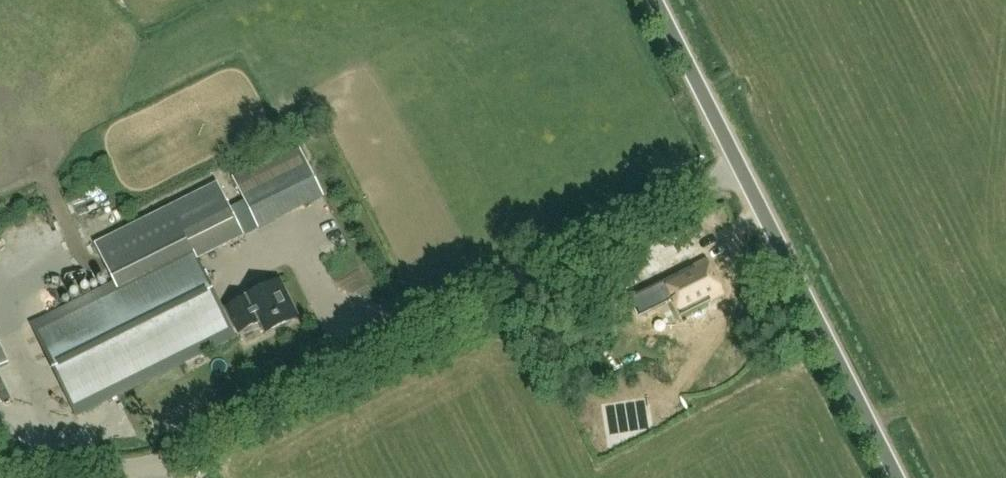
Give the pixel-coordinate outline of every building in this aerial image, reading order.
[(233,177),(259,230),(324,196),(298,145),(233,177)] [(95,245),(115,284),(31,325),(77,416),(237,336),(261,323),(248,296),(223,309),(198,261),(246,236),(220,183),(95,245)] [(681,314),(723,293),(708,261),(665,281),(681,314)] [(248,296),(261,323),(266,334),(299,318),(281,280),(248,296)] [(0,347),(0,367),(8,363),(0,347)] [(0,377),(0,397),(3,402),(11,398),(0,377)]
